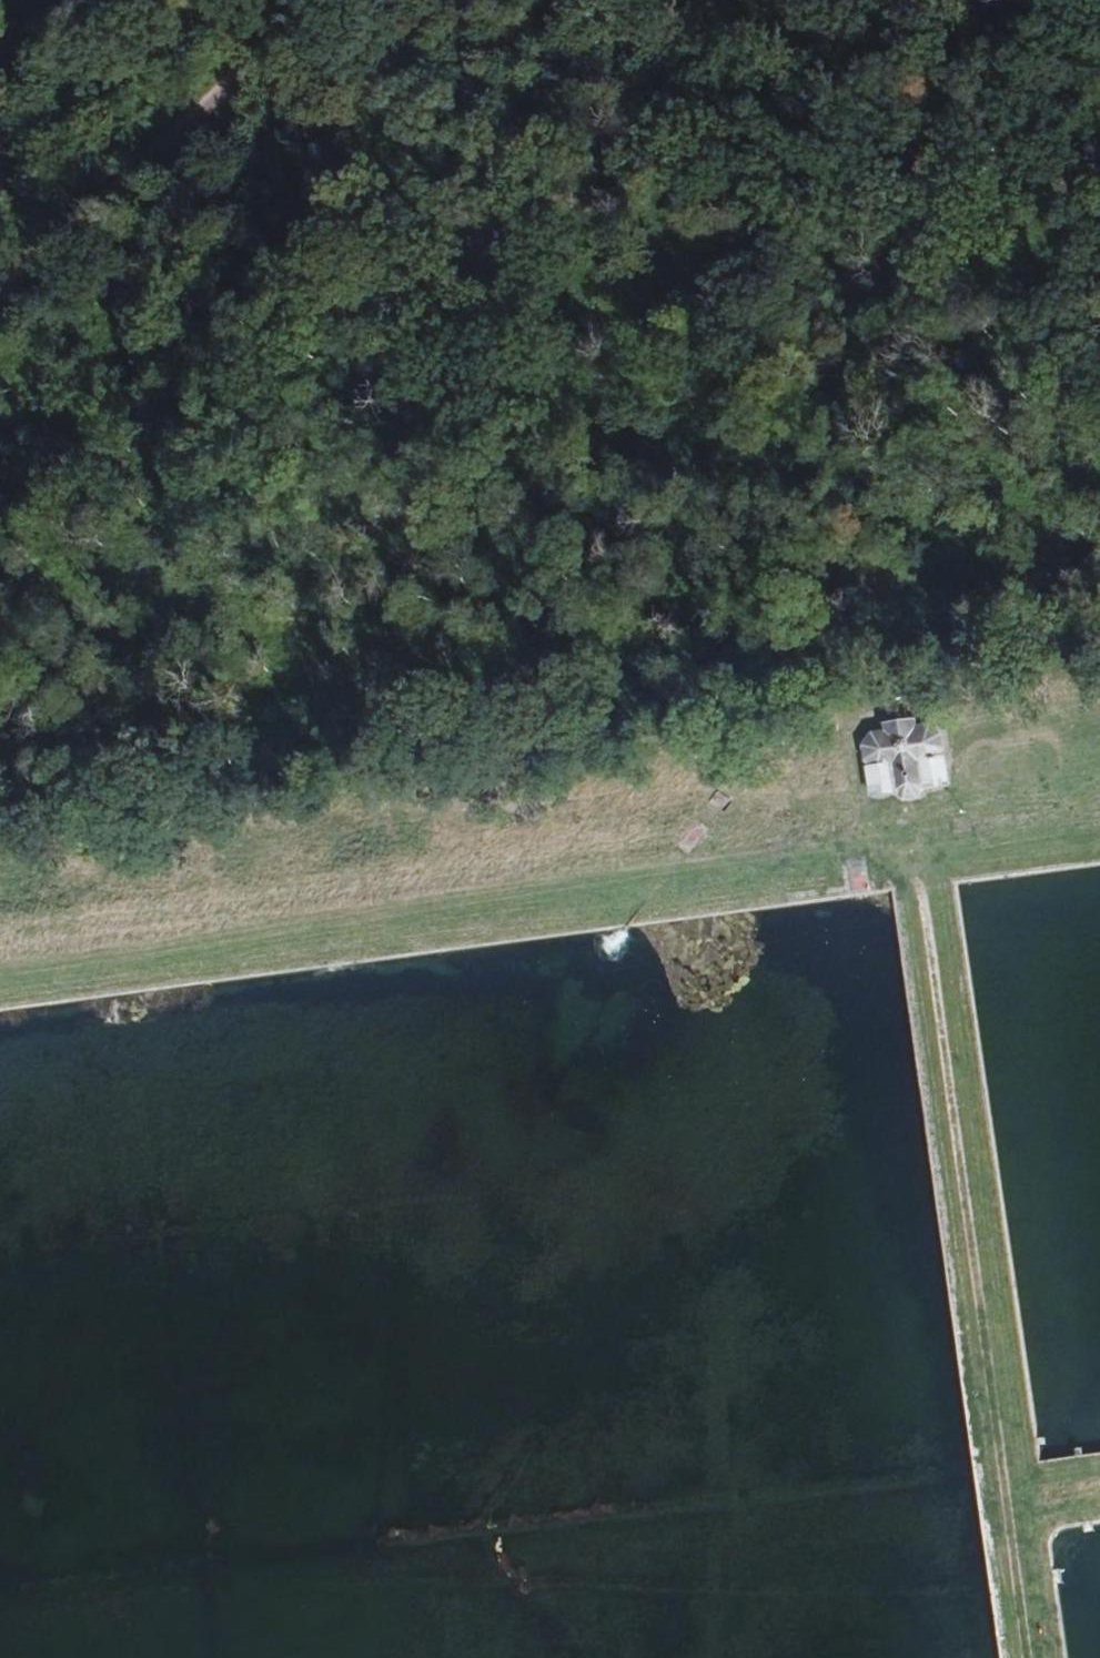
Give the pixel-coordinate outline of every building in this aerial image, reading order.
[(879,722),(865,749),(869,794),(952,787),(947,737),(919,716),(879,722)]
